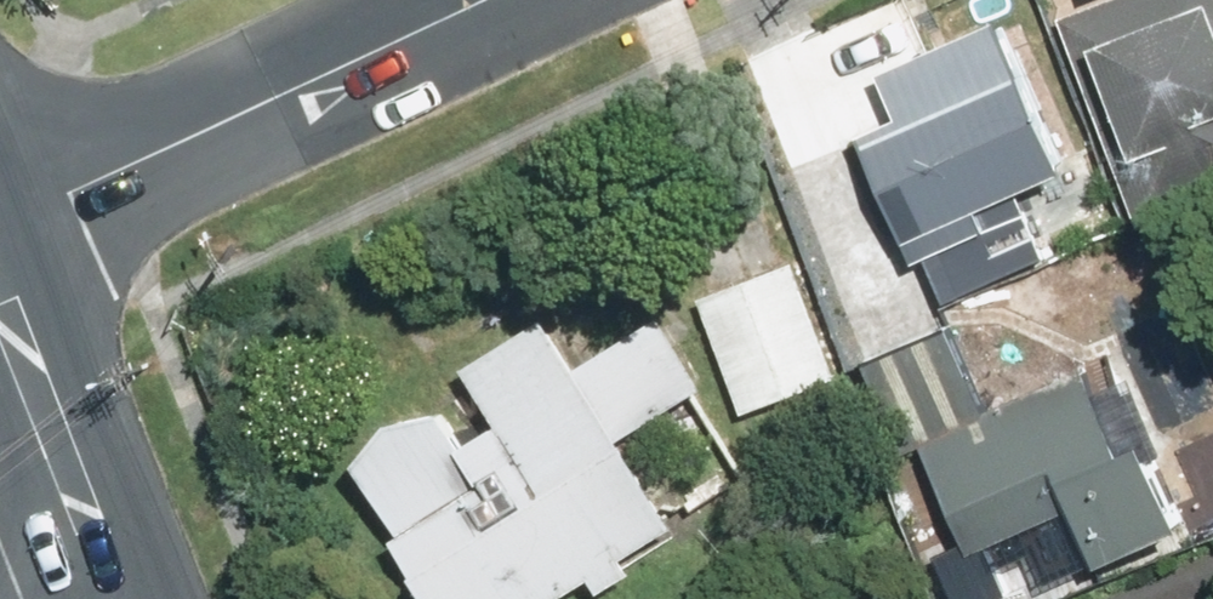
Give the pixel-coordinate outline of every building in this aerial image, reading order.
[(1141,238),(1212,251),(1212,18),(1205,0),(1095,0),(1050,19),(1141,238)] [(911,118),(859,140),(905,247),(996,208),(988,188),(1066,155),(1006,16),(888,66),(911,118)] [(791,262),(685,303),(735,429),(841,388),(791,262)] [(353,458),(441,598),(543,598),(681,514),(623,421),(703,372),(663,309),(584,358),(550,303),(468,353),(504,412),(469,434),(448,400),(399,400),(353,458)] [(1092,360),(901,440),(951,557),(1028,524),(1059,597),(1172,549),(1092,360)]
